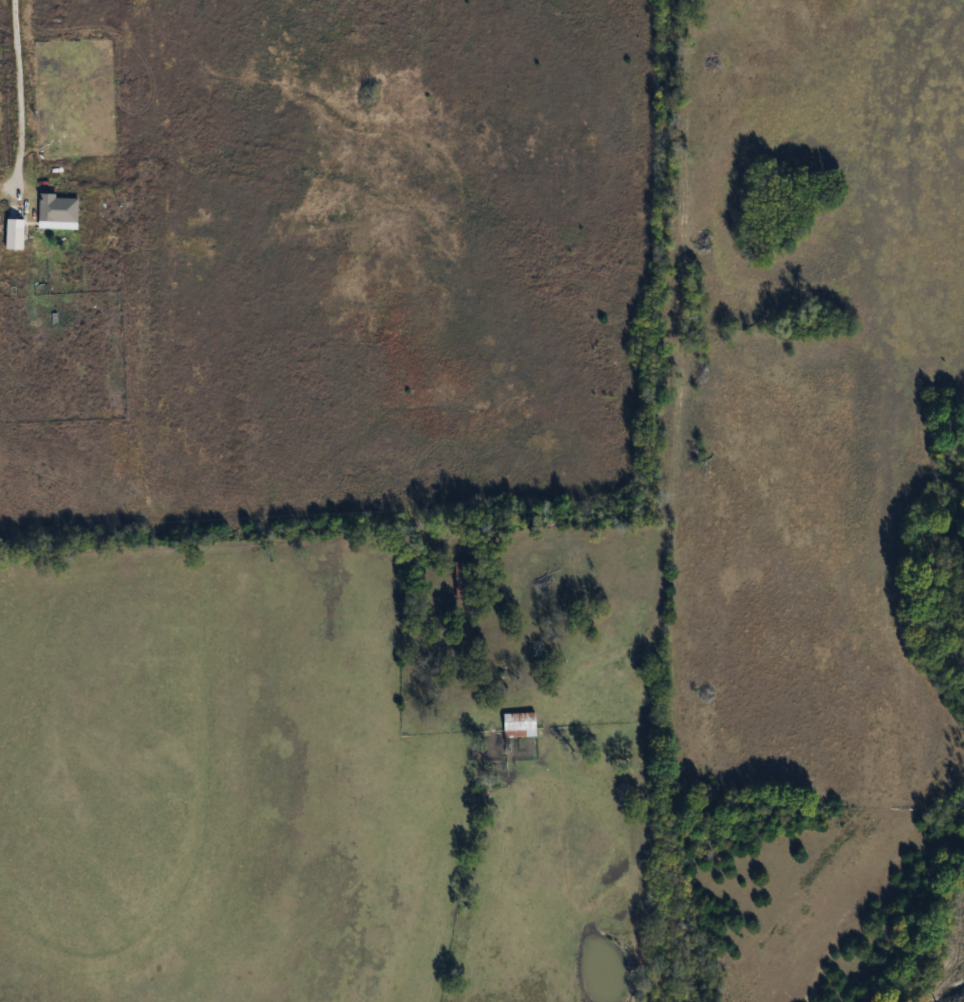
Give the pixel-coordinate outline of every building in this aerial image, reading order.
[(81,195),(42,194),(42,226),(81,227),(81,195)] [(8,248),(27,248),(27,217),(8,217),(8,248)] [(456,596),(473,596),(473,564),(456,564),(456,596)] [(539,737),(539,713),(505,713),(505,737),(539,737)]
